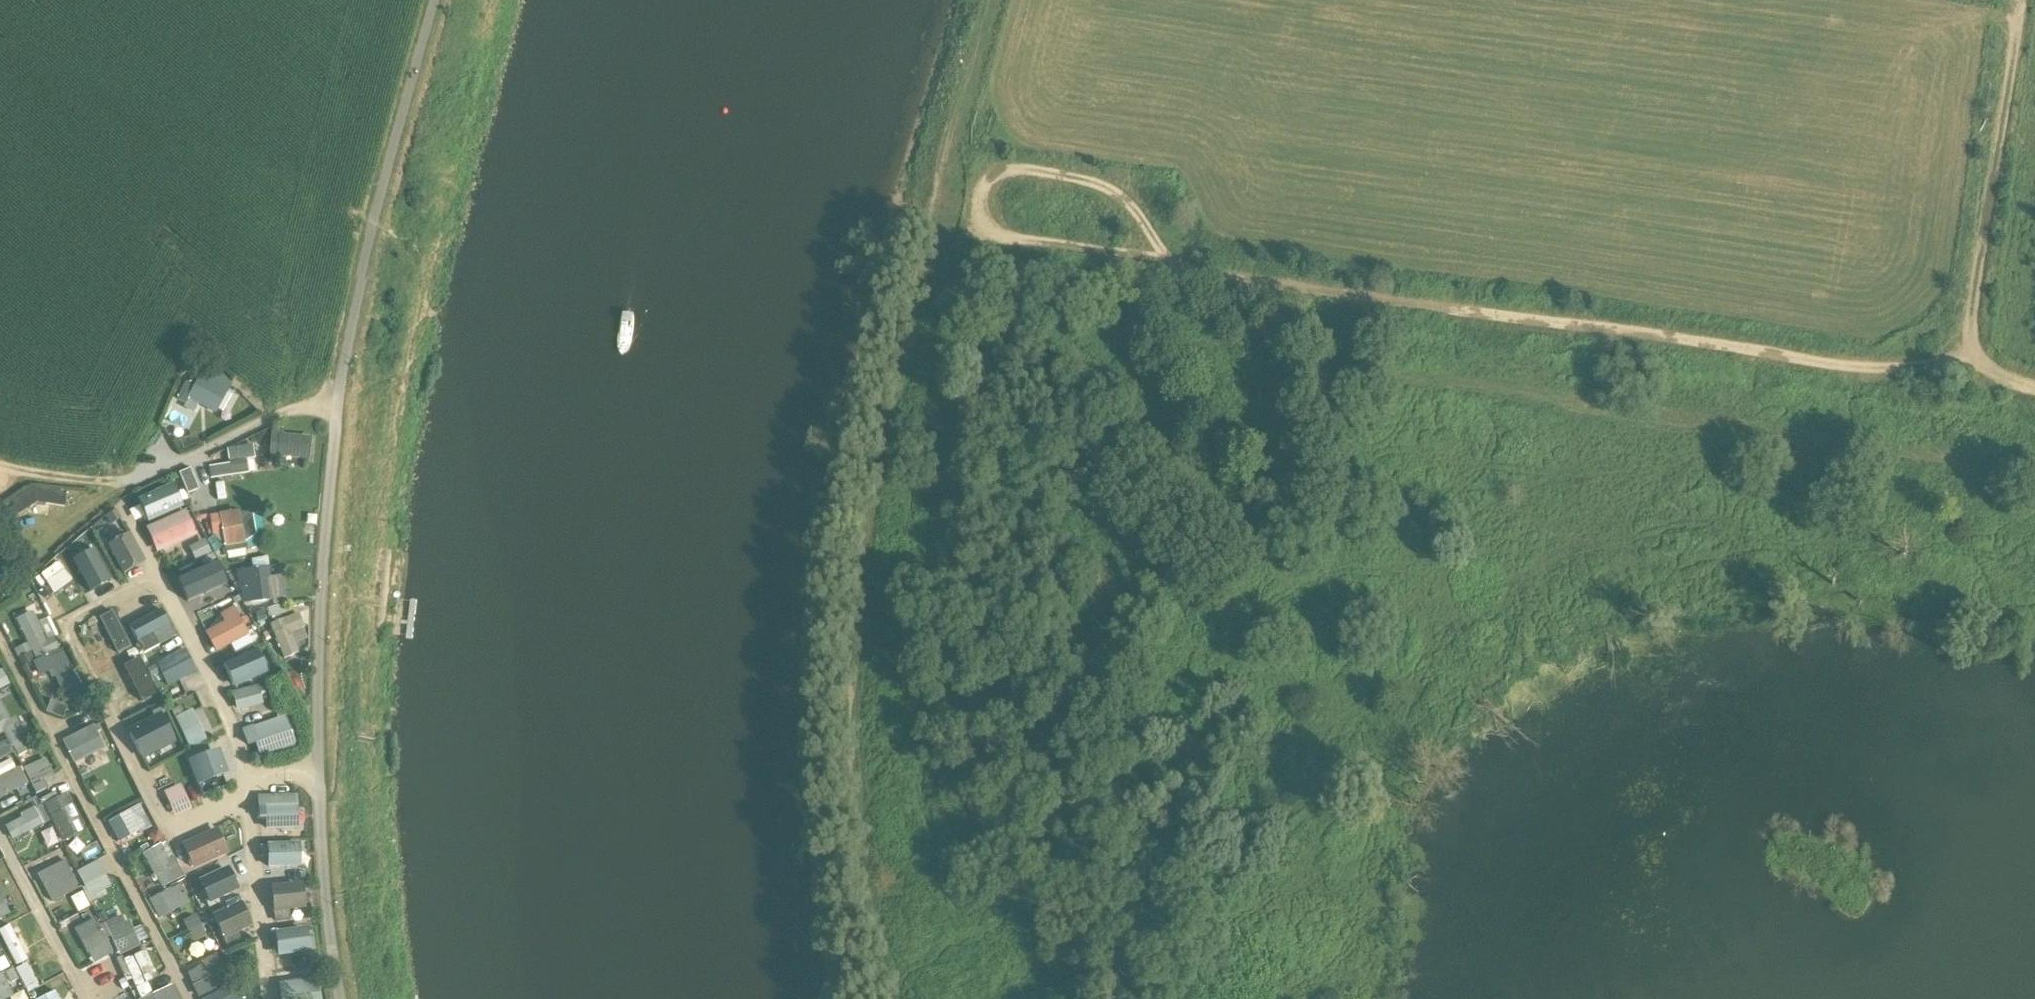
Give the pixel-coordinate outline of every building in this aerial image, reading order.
[(184,386),(175,404),(182,408),(181,411),(191,416),(198,405),(211,413),(225,388),(205,367),(192,391),(184,386)] [(171,413),(164,425),(178,433),(185,421),(171,413)] [(270,431),(267,460),(303,463),(305,443),(281,441),(282,433),(270,431)] [(227,468),(206,471),(208,484),(247,478),(245,465),(253,464),(251,449),(224,453),(227,468)] [(186,472),(177,477),(186,499),(196,494),(186,472)] [(170,488),(135,504),(146,528),(180,512),(170,488)] [(221,488),(212,489),(214,506),(223,505),(221,488)] [(0,511),(0,520),(4,517),(8,525),(35,508),(62,512),(65,497),(31,492),(0,511)] [(242,548),(237,517),(208,522),(210,539),(223,551),(224,557),(243,554),(242,548)] [(237,517),(242,548),(253,540),(250,520),(237,517)] [(183,518),(149,533),(158,554),(192,539),(183,518)] [(111,547),(105,550),(120,579),(143,567),(128,539),(122,542),(119,536),(109,542),(111,547)] [(193,546),(177,553),(183,567),(206,555),(203,547),(195,550),(193,546)] [(92,557),(72,567),(88,598),(107,588),(92,557)] [(55,568),(38,580),(52,599),(70,585),(55,568)] [(257,583),(267,582),(267,571),(255,573),(257,583)] [(210,573),(177,588),(188,609),(220,594),(210,573)] [(257,583),(255,573),(234,576),(240,608),(270,604),(267,582),(257,583)] [(222,627),(202,637),(214,657),(228,650),(231,655),(248,646),(245,641),(246,640),(230,611),(217,618),(222,627)] [(135,643),(168,631),(161,612),(128,624),(135,643)] [(111,614),(96,622),(115,659),(130,651),(111,614)] [(31,668),(58,654),(44,623),(36,627),(31,615),(13,624),(25,648),(12,655),(20,672),(31,668)] [(296,618),(267,629),(281,664),(296,657),(296,656),(299,654),(296,647),(305,643),(296,618)] [(182,653),(145,673),(150,682),(159,678),(166,691),(194,676),(182,653)] [(58,654),(31,668),(38,681),(46,677),(49,684),(52,682),(68,712),(84,704),(58,654)] [(259,676),(230,688),(232,692),(265,678),(255,655),(250,657),(259,676)] [(259,676),(250,657),(222,669),(230,688),(259,676)] [(133,664),(108,677),(114,690),(121,686),(126,695),(144,686),(133,664)] [(231,700),(257,693),(255,689),(229,696),(231,700)] [(257,693),(231,700),(235,714),(258,707),(255,698),(265,695),(264,691),(257,693)] [(0,738),(5,746),(3,747),(2,745),(0,746),(0,764),(9,759),(10,757),(13,762),(25,756),(19,745),(25,742),(13,721),(7,724),(0,711),(0,738)] [(273,712),(259,717),(261,721),(275,717),(273,712)] [(159,717),(125,734),(140,764),(174,747),(159,717)] [(190,717),(174,725),(187,752),(203,744),(190,717)] [(250,729),(239,733),(246,751),(253,748),(258,762),(287,752),(278,725),(252,734),(250,729)] [(91,730),(61,745),(72,768),(103,752),(91,730)] [(217,754),(186,765),(195,790),(198,789),(201,798),(223,790),(220,781),(226,779),(217,754)] [(44,763),(21,773),(34,799),(46,793),(41,784),(52,779),(44,763)] [(0,781),(0,802),(26,788),(17,772),(0,781)] [(178,788),(162,796),(173,820),(189,813),(178,788)] [(53,796),(37,805),(60,847),(75,839),(70,828),(77,824),(64,798),(56,802),(53,796)] [(291,801),(256,802),(256,824),(263,824),(263,832),(292,832),(291,801)] [(137,809),(106,827),(117,847),(137,835),(138,837),(150,831),(137,809)] [(20,822),(2,831),(10,845),(41,829),(31,812),(18,819),(20,822)] [(214,831),(179,847),(191,873),(226,857),(214,831)] [(163,845),(140,858),(160,893),(180,881),(170,862),(167,864),(165,860),(169,858),(163,845)] [(293,849),(257,851),(258,862),(265,861),(265,871),(294,870),(293,849)] [(95,865),(75,876),(84,895),(82,897),(87,908),(95,904),(92,899),(109,890),(95,865)] [(63,866),(36,880),(50,907),(78,893),(63,866)] [(226,870),(196,884),(207,908),(237,894),(226,870)] [(178,887),(147,904),(156,923),(188,906),(178,887)] [(296,890),(269,893),(273,926),(288,925),(286,912),(298,911),(296,890)] [(80,896),(67,903),(74,918),(88,911),(80,896)] [(239,905),(210,919),(227,953),(240,947),(235,937),(251,930),(239,905)] [(194,918),(181,925),(192,946),(204,940),(194,918)] [(97,930),(105,943),(109,942),(117,960),(139,950),(127,925),(123,927),(119,919),(97,930)] [(105,943),(97,930),(92,922),(72,933),(93,968),(112,956),(105,943)] [(0,938),(0,949),(2,948),(13,966),(31,956),(18,929),(0,938)] [(273,934),(267,935),(271,959),(304,954),(301,934),(273,938),(273,934)] [(143,954),(131,960),(144,987),(156,981),(143,954)] [(10,973),(3,977),(9,987),(16,983),(22,992),(43,980),(31,957),(8,969),(10,973)] [(185,977),(195,998),(203,998),(228,985),(214,957),(199,965),(200,969),(185,977)] [(120,959),(114,962),(125,985),(130,983),(134,992),(143,988),(130,960),(122,964),(120,959)] [(0,978),(0,998),(11,998),(0,978)] [(277,989),(278,998),(310,998),(308,984),(277,989)] [(210,998),(242,998),(235,986),(210,998)] [(147,998),(176,998),(170,988),(147,998)]
